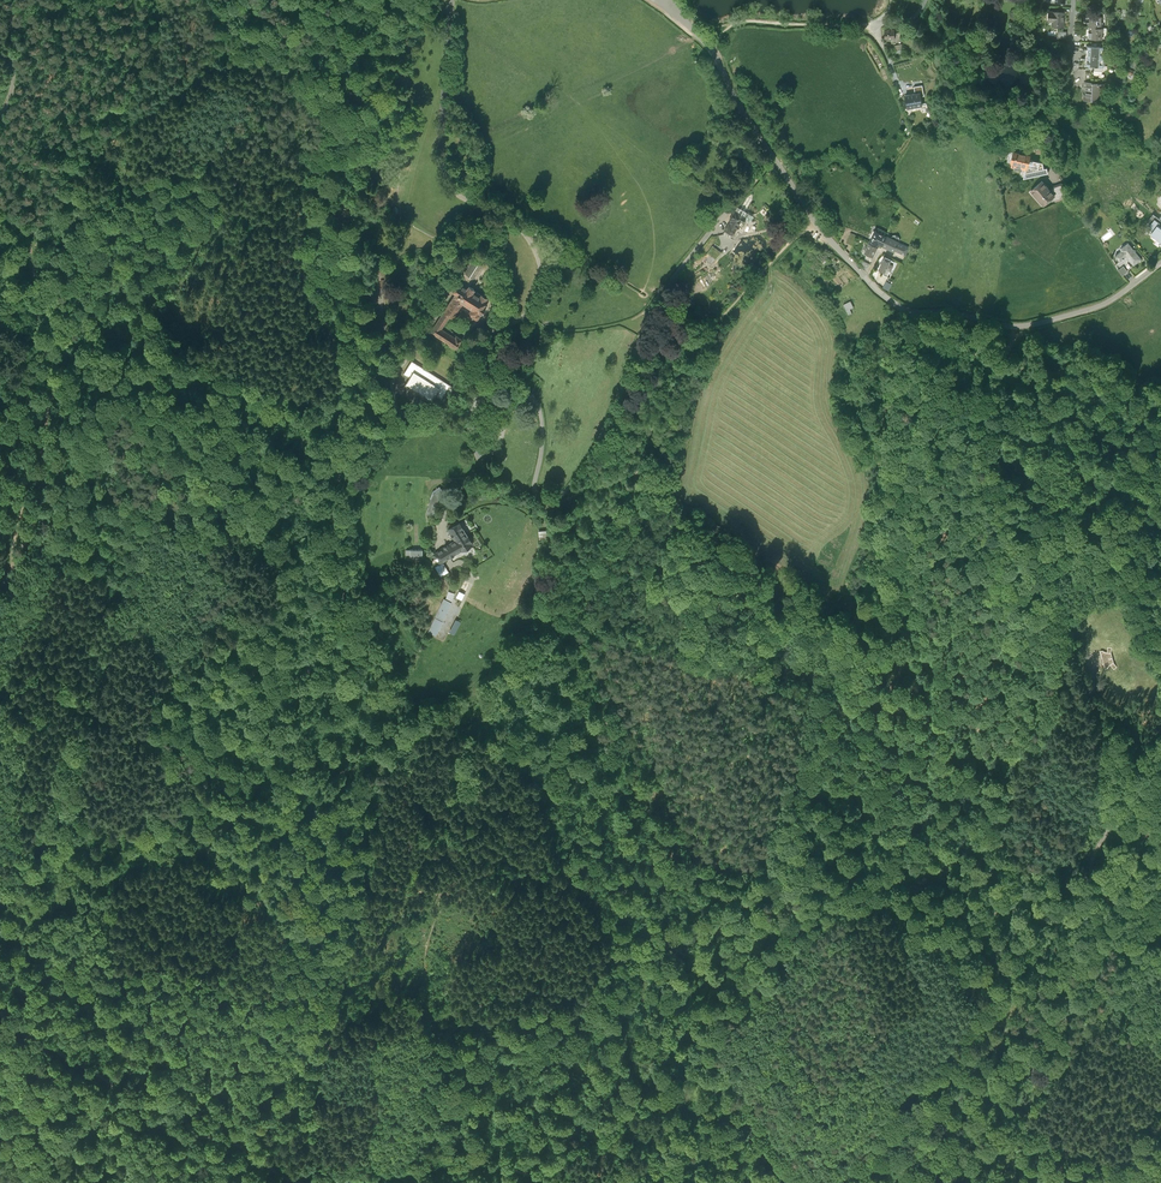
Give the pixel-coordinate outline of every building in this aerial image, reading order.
[(1053,13),(1049,13),(1048,23),(1052,23),(1052,28),(1063,29),(1064,14),(1062,14),(1053,13)] [(1090,16),(1088,16),(1088,27),(1090,27),(1101,28),(1102,17),(1099,16),(1090,16)] [(1101,28),(1090,27),(1089,39),(1091,39),(1098,39),(1102,40),(1103,28),(1101,28)] [(894,31),(884,31),(885,40),(895,39),(894,31)] [(1087,46),(1087,56),(1103,57),(1104,47),(1087,46)] [(1103,62),(1103,57),(1087,56),(1086,66),(1090,66),(1103,67),(1103,62)] [(1103,67),(1090,66),(1090,70),(1094,70),(1093,76),(1098,76),(1098,72),(1102,72),(1104,70),(1105,62),(1103,62),(1103,67)] [(1090,70),(1085,70),(1085,83),(1093,83),(1093,76),(1094,70),(1090,70)] [(1093,83),(1085,83),(1084,83),(1083,88),(1086,88),(1086,91),(1092,91),(1092,94),(1085,94),(1085,98),(1083,98),(1083,101),(1092,101),(1095,101),(1097,102),(1102,102),(1103,91),(1104,91),(1104,85),(1093,85),(1093,83)] [(921,95),(906,97),(908,108),(922,106),(921,95)] [(1031,156),(1014,153),(1011,167),(1027,170),(1027,168),(1029,168),(1029,167),(1030,161),(1031,156)] [(1040,163),(1030,161),(1029,167),(1038,169),(1040,163)] [(1043,181),(1031,192),(1044,206),(1054,198),(1055,196),(1050,190),(1043,181)] [(1062,186),(1050,190),(1055,196),(1054,198),(1055,202),(1066,197),(1062,186)] [(889,203),(887,207),(894,211),(896,206),(889,203)] [(734,211),(726,224),(728,225),(725,229),(732,233),(736,226),(739,227),(740,225),(741,224),(740,224),(742,221),(743,222),(744,220),(743,220),(744,218),(734,211)] [(1150,227),(1155,231),(1159,225),(1160,223),(1156,219),(1150,227)] [(1152,234),(1160,241),(1160,227),(1159,225),(1155,231),(1152,234)] [(876,230),(869,243),(878,247),(880,244),(883,245),(888,235),(889,233),(879,228),(877,231),(876,230)] [(900,241),(888,235),(883,245),(883,246),(895,252),(895,250),(899,242),(900,241)] [(910,247),(899,242),(895,250),(906,255),(910,247)] [(869,243),(864,253),(873,257),(878,247),(869,243)] [(1123,251),(1116,257),(1121,262),(1127,257),(1135,266),(1143,259),(1129,243),(1122,250),(1123,251)] [(892,259),(886,257),(880,268),(886,271),(887,268),(892,271),(894,267),(889,264),(892,259)] [(429,331),(455,348),(462,338),(443,326),(450,317),(452,318),(459,308),(476,320),(487,303),(484,301),(488,295),(475,286),(489,265),(477,258),(464,277),(468,280),(464,285),(457,280),(451,289),(455,292),(429,331)] [(13,261),(16,271),(24,268),(21,259),(13,261)] [(860,263),(865,269),(868,267),(869,264),(861,260),(860,263)] [(1129,272),(1125,266),(1120,270),(1124,275),(1129,272)] [(851,301),(843,304),(848,315),(852,314),(850,309),(853,307),(851,301)] [(450,385),(411,360),(403,374),(410,377),(405,384),(431,401),(435,394),(441,398),(450,385)] [(429,510),(439,513),(444,503),(451,498),(463,494),(464,486),(447,484),(435,491),(429,510)] [(432,556),(439,568),(472,547),(457,524),(447,531),(455,542),(432,556)] [(422,553),(410,551),(410,561),(422,561),(422,553)] [(455,598),(462,601),(465,595),(458,592),(455,598)] [(460,610),(442,602),(429,635),(445,642),(460,610)] [(1103,650),(1101,650),(1105,669),(1107,668),(1109,666),(1111,664),(1113,667),(1115,669),(1118,667),(1115,664),(1114,662),(1112,657),(1111,652),(1112,648),(1112,644),(1109,644),(1108,648),(1107,652),(1105,651),(1103,650)]
